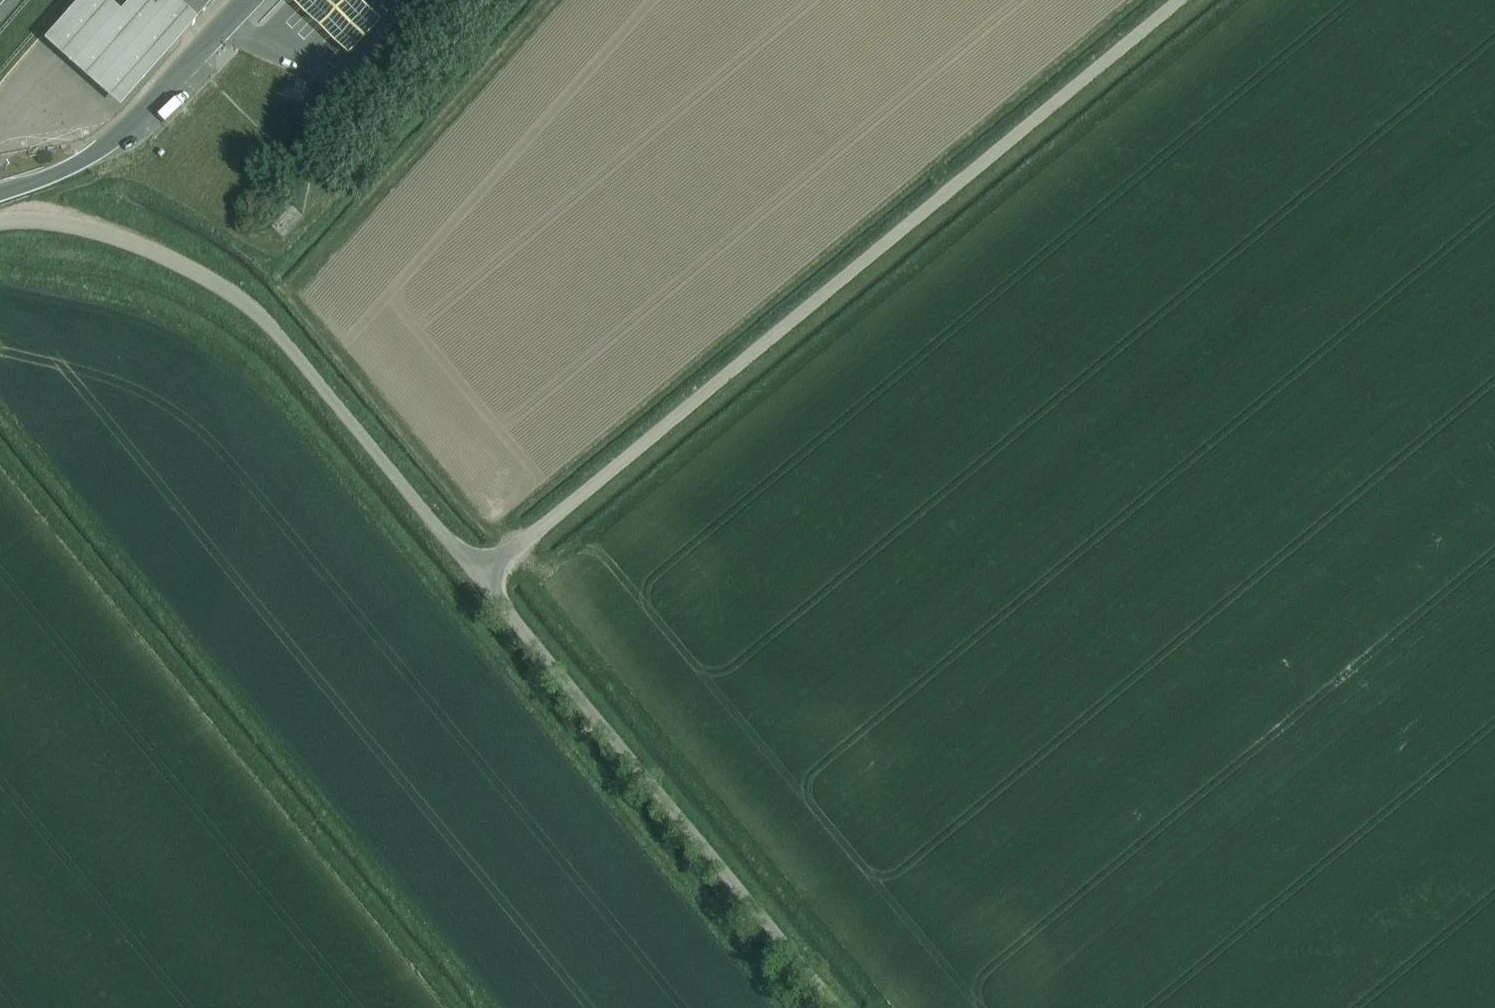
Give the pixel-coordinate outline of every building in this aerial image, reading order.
[(164,0),(132,0),(120,14),(109,4),(104,0),(84,0),(44,45),(71,69),(117,109),(191,24),(164,0)] [(213,0),(164,0),(191,24),(213,0)] [(385,19),(364,0),(295,0),(352,54),(385,19)]
